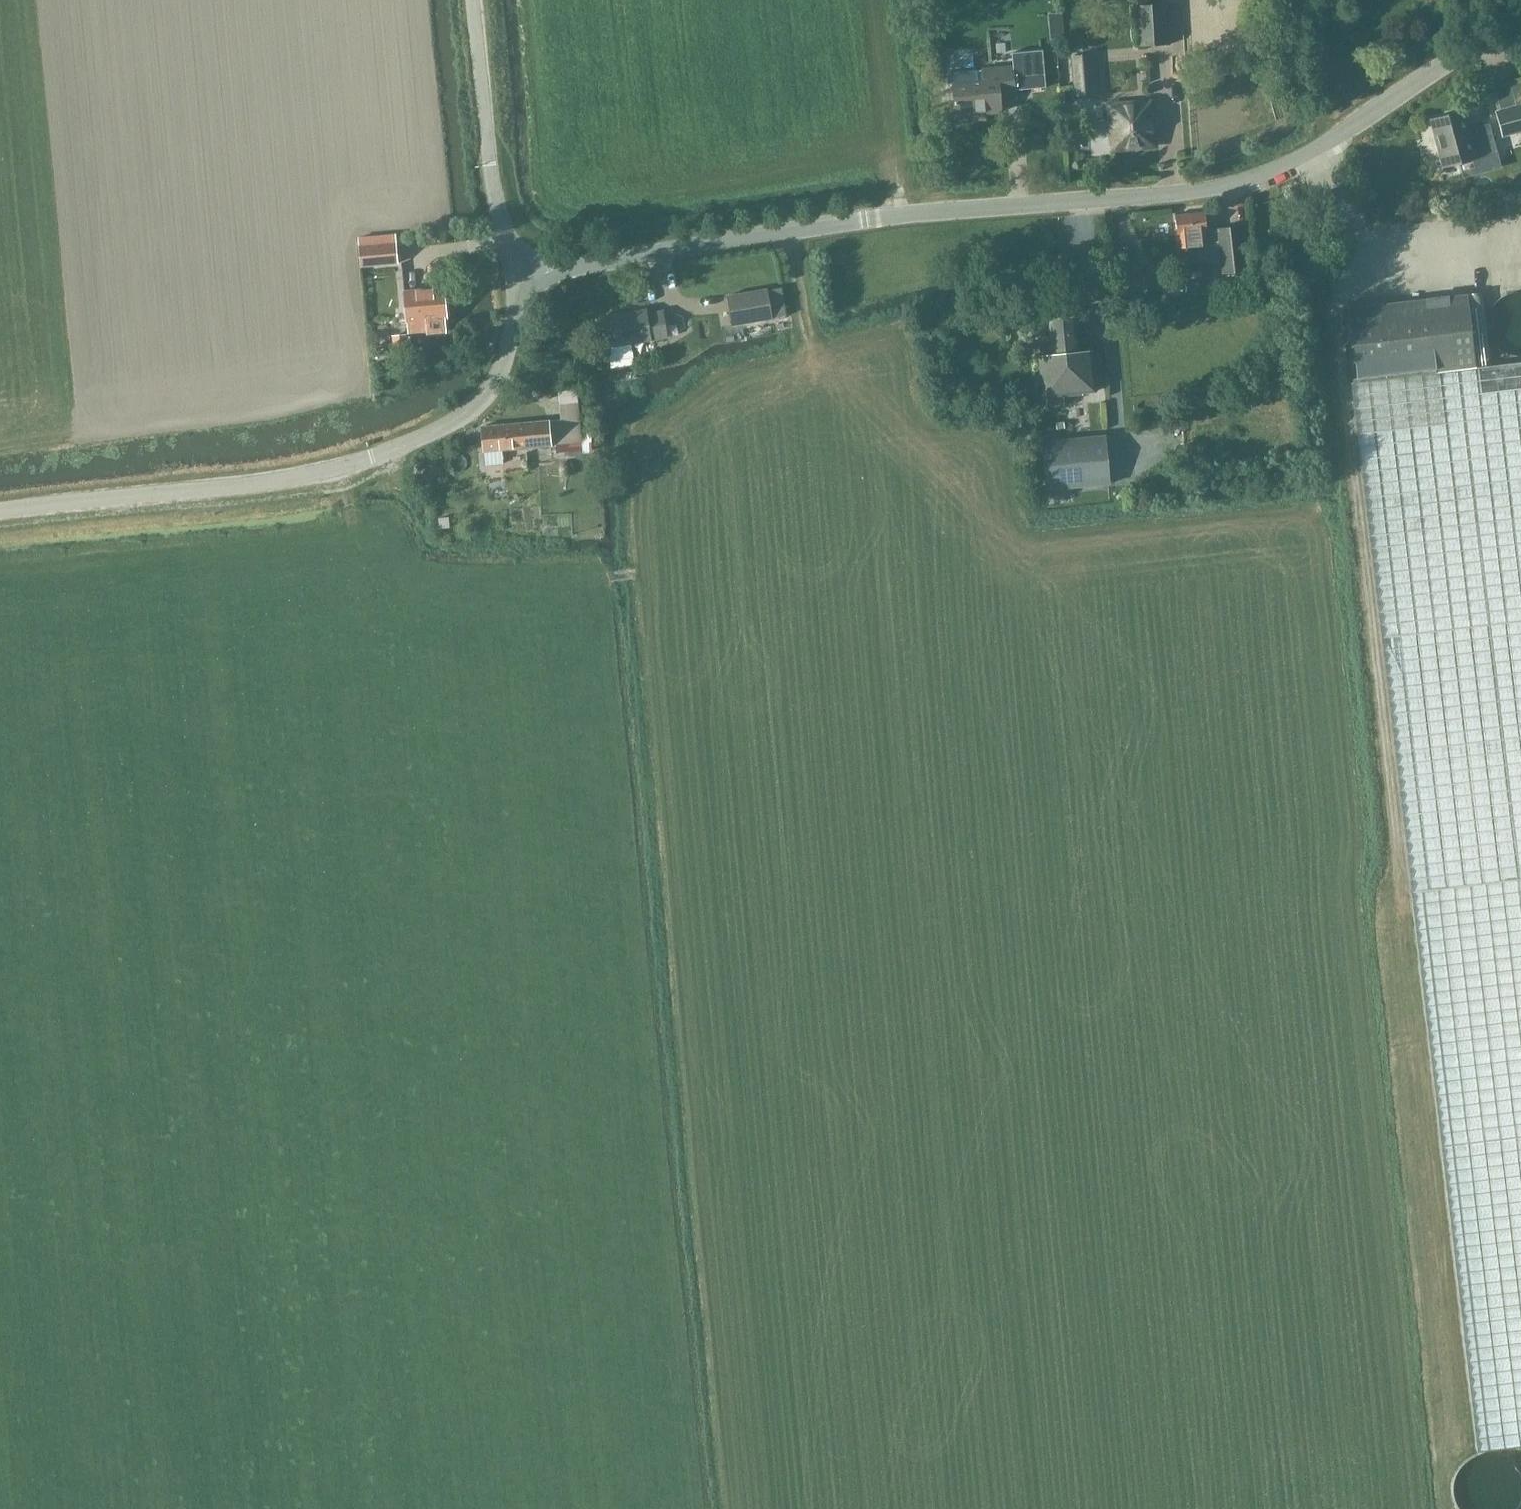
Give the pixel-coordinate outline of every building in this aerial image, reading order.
[(1163,3),(1163,0),(1143,0),(1143,4),(1136,5),(1138,46),(1169,44),(1167,3),(1163,3)] [(1062,16),(1047,18),(1049,39),(1064,38),(1062,16)] [(1071,56),(1075,97),(1098,95),(1094,54),(1071,56)] [(1002,113),(1001,98),(1016,97),(1013,65),(980,68),(981,79),(950,82),(955,124),(986,121),(986,115),(1002,113)] [(1033,88),(1050,86),(1048,66),(1031,68),(1033,88)] [(1108,153),(1156,148),(1152,100),(1105,103),(1108,153)] [(1502,136),(1520,131),(1520,106),(1495,113),(1502,136)] [(1432,119),(1445,166),(1475,158),(1475,159),(1498,153),(1490,123),(1468,128),(1463,111),(1432,119)] [(1372,218),(1385,211),(1379,199),(1366,205),(1372,218)] [(1217,230),(1216,230),(1207,231),(1205,212),(1175,215),(1178,247),(1180,247),(1181,259),(1199,257),(1197,245),(1219,243),(1222,273),(1246,270),(1241,226),(1217,229),(1217,230)] [(397,264),(394,236),(358,240),(361,268),(397,264)] [(1243,274),(1210,277),(1212,295),(1245,292),(1243,274)] [(1519,283),(1512,285),(1507,288),(1502,292),(1498,297),(1495,303),(1494,308),(1493,314),(1494,320),(1495,324),(1498,331),(1501,336),(1507,341),(1512,344),(1519,346),(1520,346),(1520,283),(1519,283)] [(408,334),(427,332),(427,335),(447,332),(445,321),(447,321),(443,288),(401,292),(404,325),(407,325),(408,334)] [(732,326),(771,319),(766,290),(727,296),(732,326)] [(1348,308),(1357,380),(1357,382),(1350,383),(1411,891),(1477,1451),(1520,1446),(1520,363),(1476,368),(1476,366),(1467,294),(1348,308)] [(634,357),(632,343),(667,337),(663,311),(634,316),(634,312),(602,317),(597,319),(594,322),(593,327),(596,333),(604,333),(604,336),(606,336),(607,347),(610,361),(634,357)] [(1050,320),(1053,354),(1039,355),(1043,398),(1045,398),(1046,408),(1064,406),(1063,396),(1082,394),(1082,393),(1095,391),(1091,350),(1079,351),(1075,317),(1050,320)] [(397,354),(410,353),(409,335),(407,335),(407,332),(396,333),(397,354)] [(503,465),(502,450),(555,445),(556,452),(582,449),(578,401),(559,403),(561,419),(482,426),(485,452),(486,467),(503,465)] [(1046,490),(1110,484),(1105,436),(1042,442),(1046,490)]
